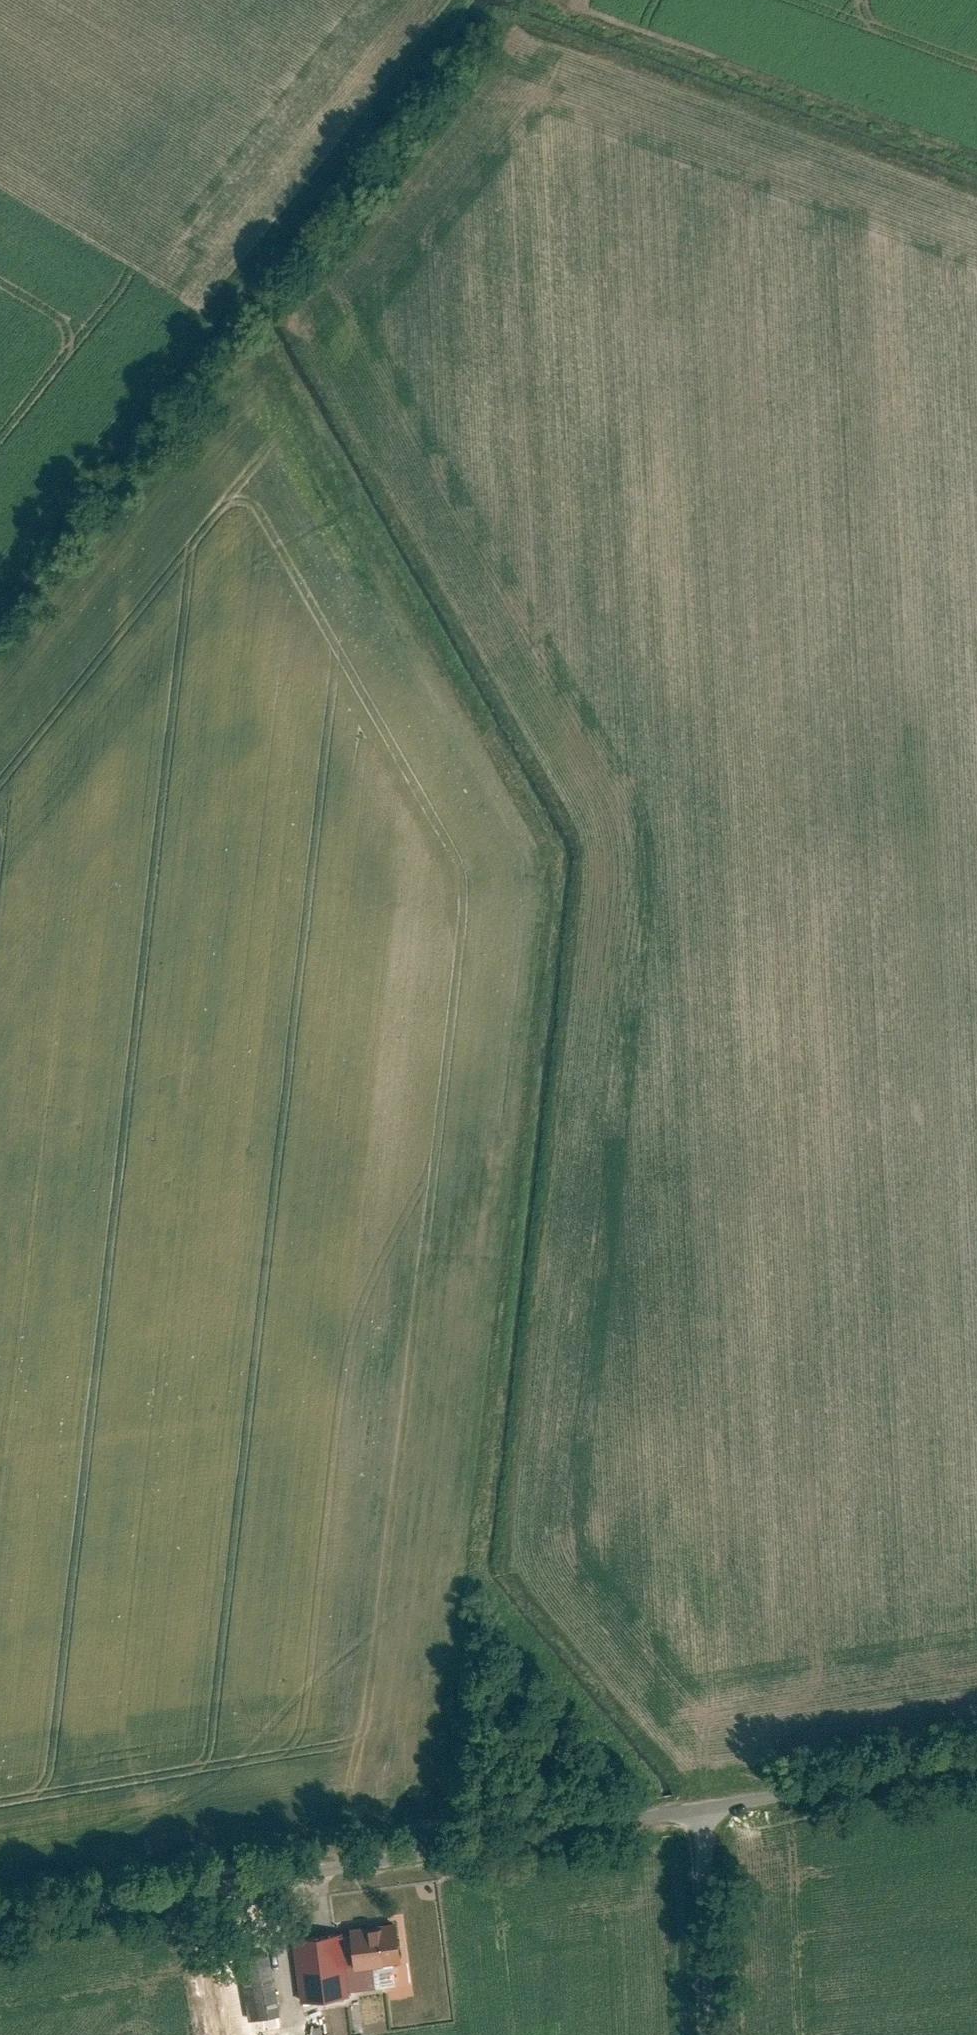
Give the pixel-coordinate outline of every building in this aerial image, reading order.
[(396,1921),(350,1927),(355,1967),(401,1961),(396,1921)] [(343,1932),(293,1938),(300,2002),(350,1996),(343,1932)] [(284,2029),(270,1952),(238,1958),(251,2034),(284,2029)]
